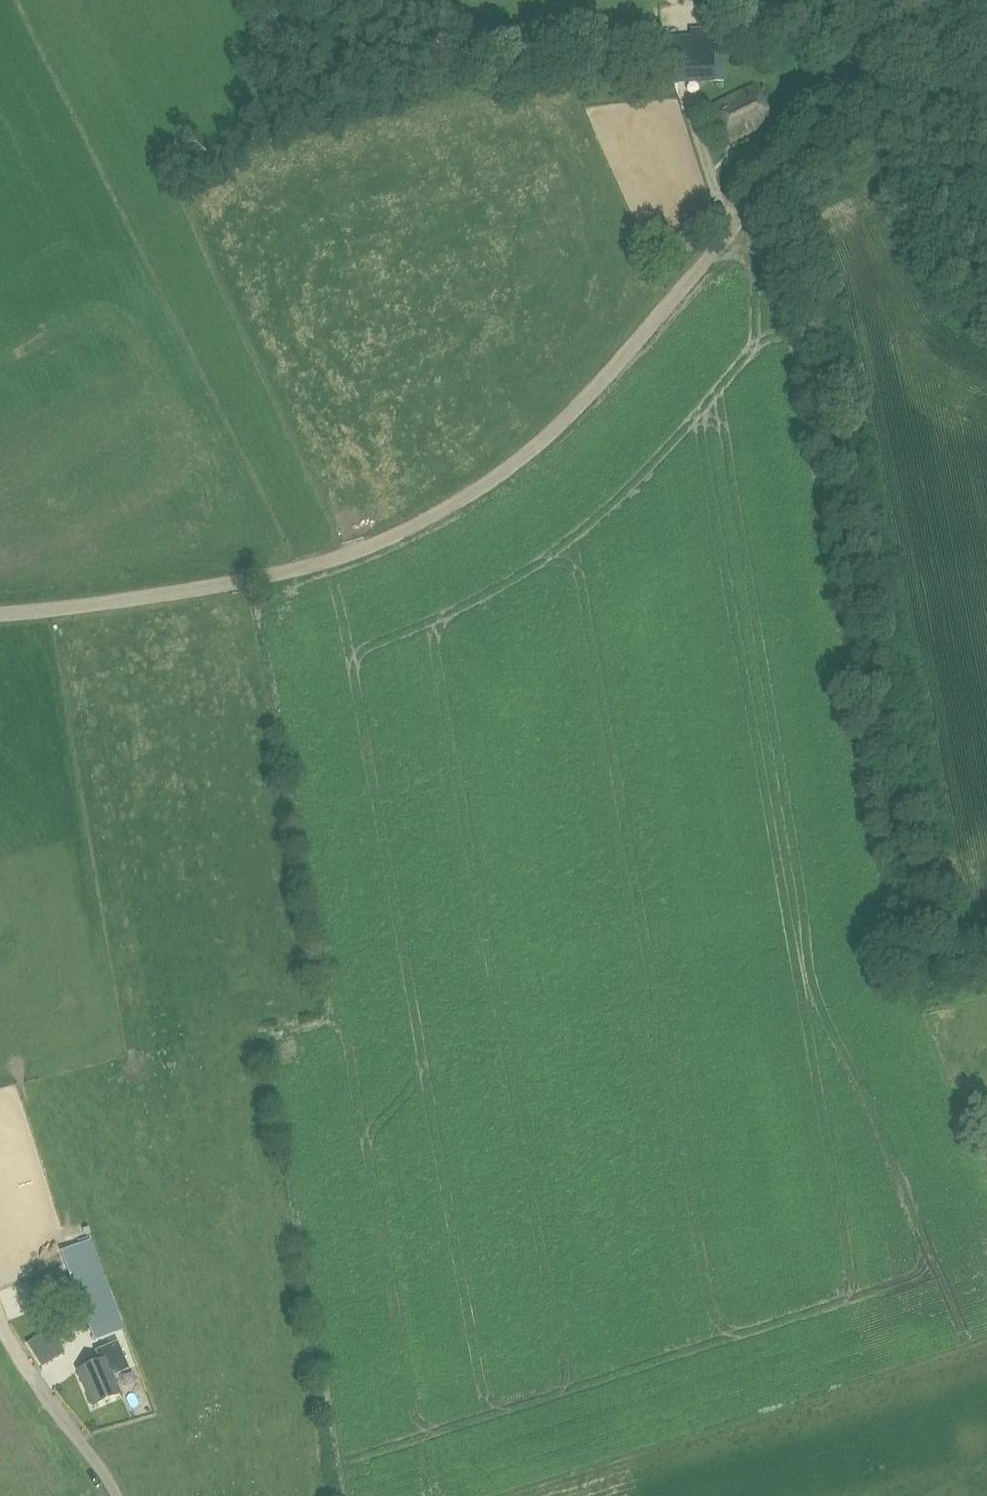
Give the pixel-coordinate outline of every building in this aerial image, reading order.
[(661,47),(661,82),(702,82),(722,81),(721,27),(712,28),(713,57),(701,58),(701,55),(698,55),(698,47),(661,47)] [(773,121),(757,84),(713,104),(730,141),(773,121)] [(675,114),(687,110),(682,91),(670,94),(675,114)] [(97,1336),(123,1327),(96,1254),(66,1265),(82,1307),(84,1307),(90,1322),(97,1336)] [(49,1329),(28,1342),(42,1365),(53,1358),(47,1348),(57,1341),(49,1329)] [(99,1360),(78,1369),(93,1403),(120,1392),(113,1376),(129,1368),(117,1341),(95,1350),(99,1360)]
